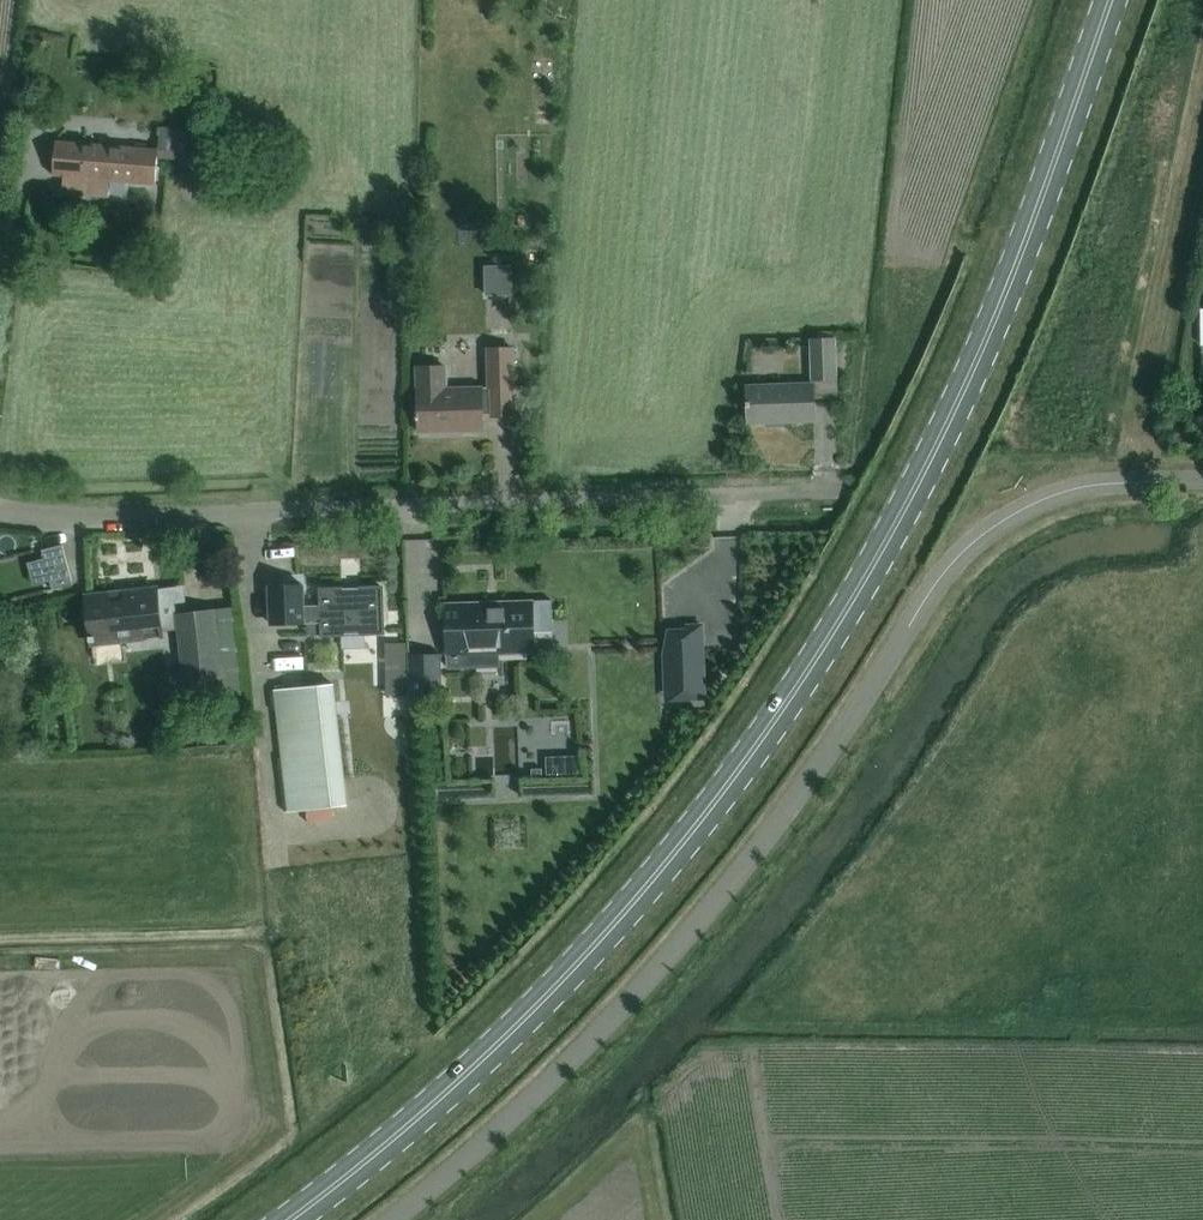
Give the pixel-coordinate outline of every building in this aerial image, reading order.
[(214,154),(215,132),(160,127),(158,150),(214,154)] [(158,150),(55,141),(53,175),(64,176),(62,193),(109,197),(110,180),(155,184),(158,150)] [(487,275),(487,299),(514,299),(515,275),(487,275)] [(834,377),(833,338),(810,339),(811,378),(834,377)] [(486,388),(482,388),(482,415),(492,414),(492,416),(512,416),(511,387),(514,387),(513,344),(486,344),(486,388)] [(482,388),(447,389),(447,366),(417,367),(418,414),(416,415),(416,419),(419,419),(419,432),(483,430),(482,415),(482,388)] [(813,420),(812,397),(812,383),(747,385),(748,401),(746,401),(746,407),(748,407),(748,423),(813,420)] [(64,541),(43,547),(54,587),(74,581),(64,541)] [(91,549),(96,569),(107,567),(102,547),(91,549)] [(270,586),(271,610),(272,624),(303,623),(303,622),(329,621),(328,604),(302,605),(302,584),(270,586)] [(162,636),(159,611),(156,588),(86,596),(91,644),(162,636)] [(419,593),(360,595),(360,619),(420,617),(419,593)] [(535,632),(539,631),(553,631),(552,600),(532,600),(532,607),(490,609),(490,603),(439,604),(439,605),(444,605),(445,629),(446,658),(447,658),(447,669),(500,667),(500,656),(536,655),(535,632)] [(222,677),(217,634),(215,610),(176,614),(184,681),(222,677)] [(669,630),(664,655),(666,690),(704,689),(701,625),(686,625),(686,629),(669,630)] [(411,698),(439,696),(437,655),(409,656),(411,698)] [(274,691),(278,735),(266,736),(268,757),(280,755),(286,812),(348,805),(335,684),(274,691)] [(579,755),(546,755),(546,775),(580,775),(579,755)]
